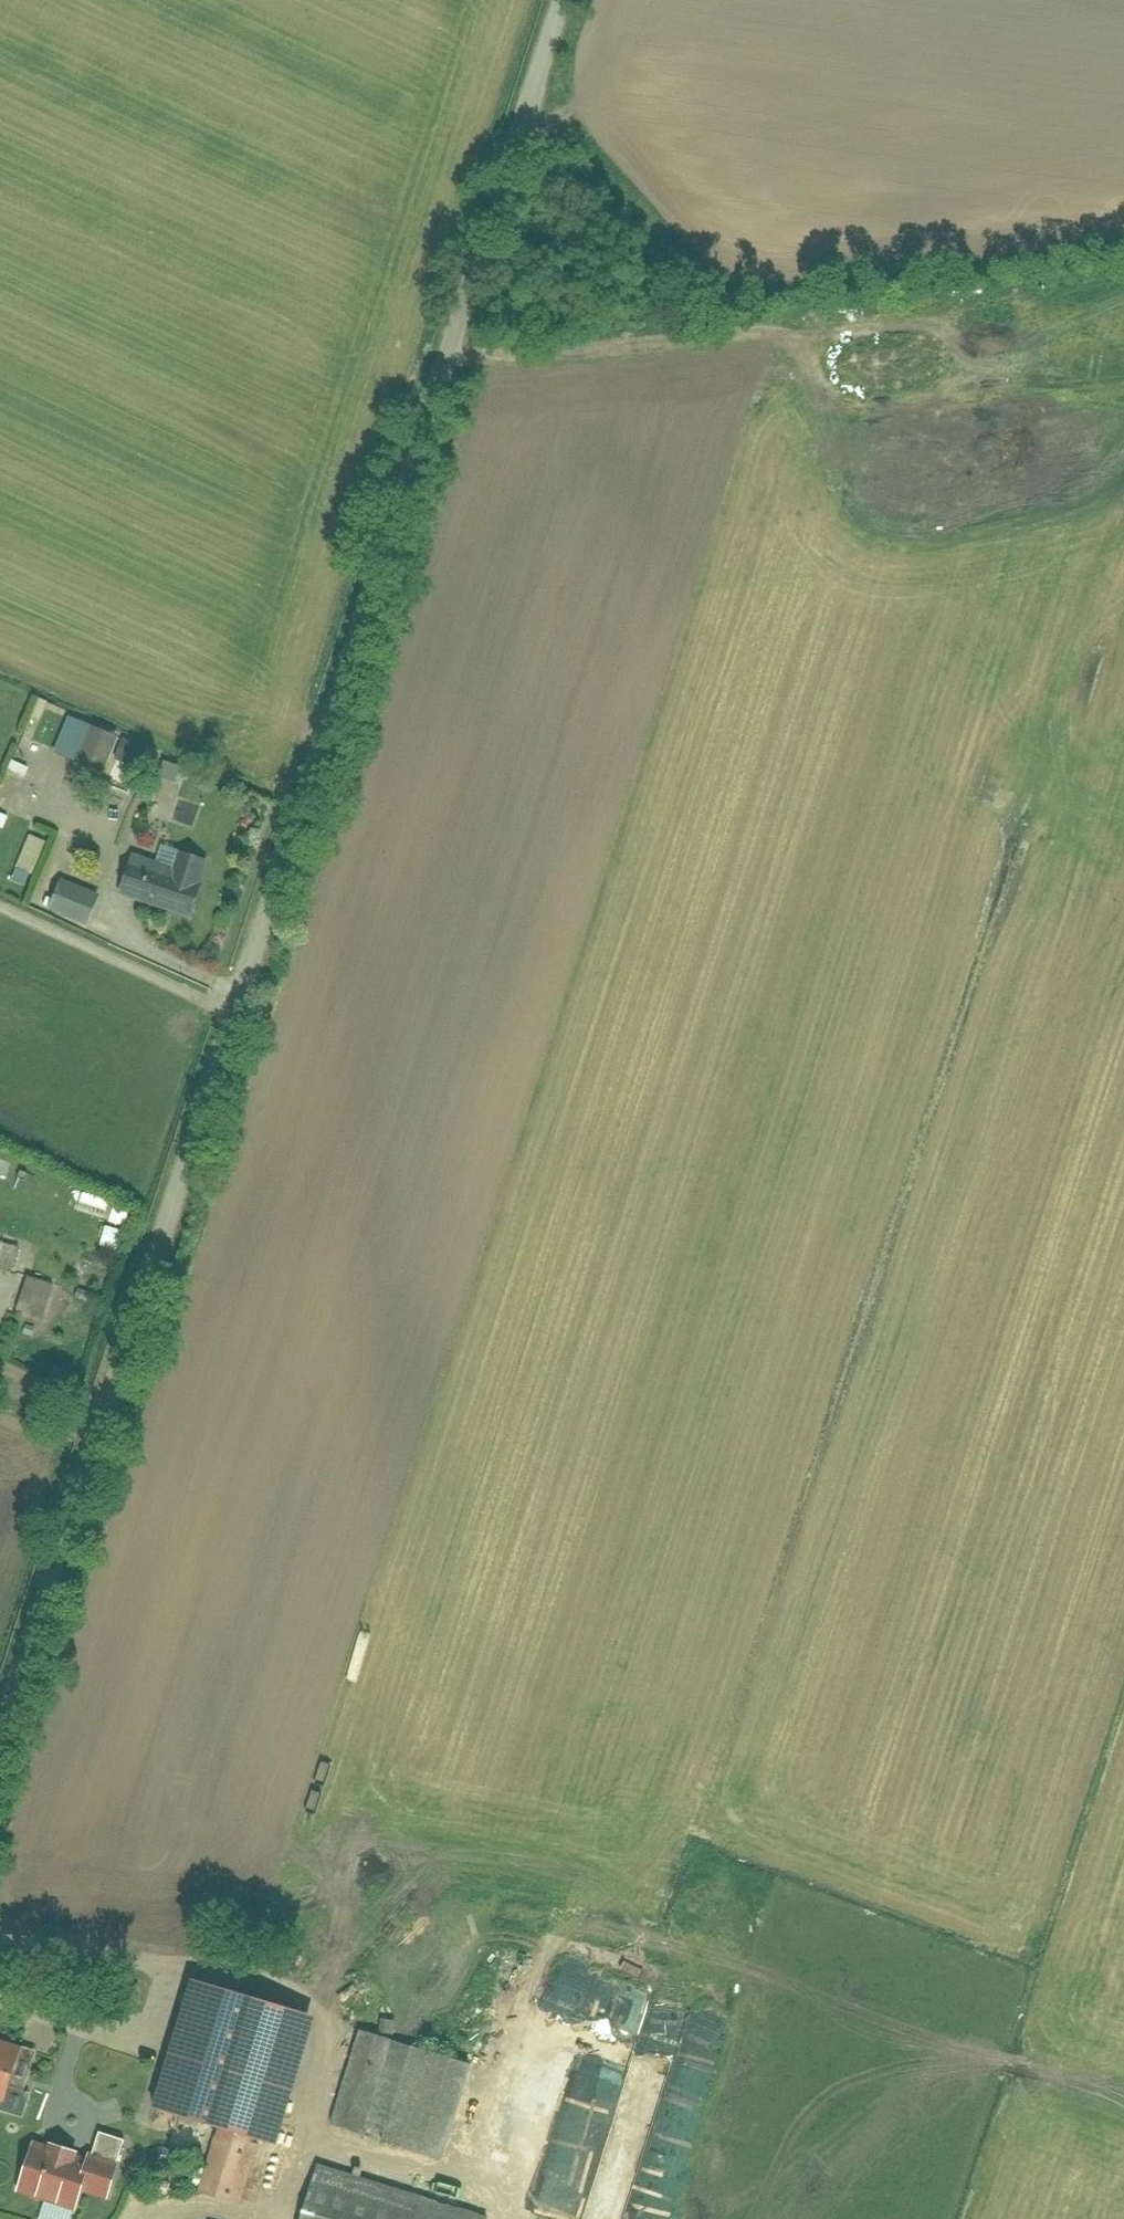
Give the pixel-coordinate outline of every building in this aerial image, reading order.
[(189,913),(206,860),(164,847),(158,864),(134,857),(122,892),(189,913)] [(11,1277),(20,1249),(0,1242),(0,1273),(11,1277)] [(30,1278),(17,1312),(40,1322),(54,1287),(30,1278)] [(357,2035),(327,2134),(438,2167),(468,2068),(357,2035)] [(7,2100),(20,2057),(0,2050),(0,2098),(7,2100)] [(215,2134),(195,2197),(242,2212),(261,2148),(215,2134)] [(94,2135),(85,2165),(31,2147),(15,2193),(74,2213),(80,2193),(107,2201),(124,2144),(94,2135)] [(295,2218),(485,2218),(312,2165),(295,2218)]
